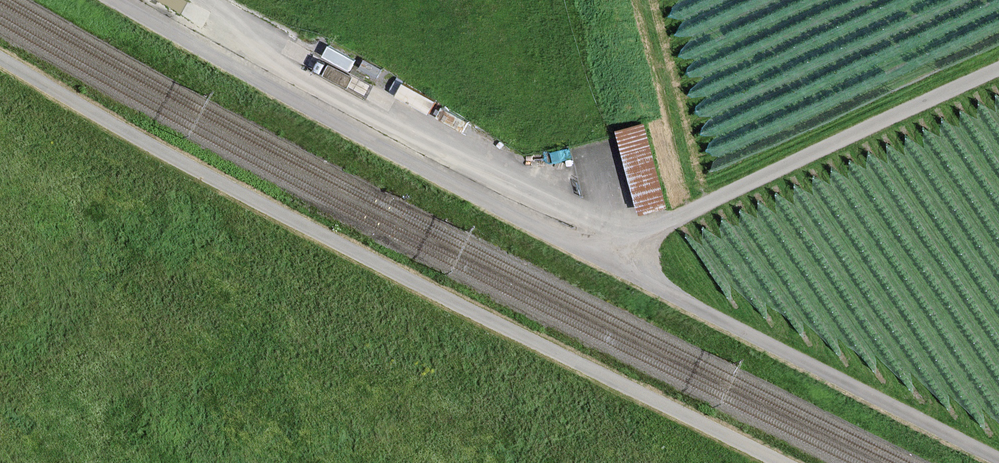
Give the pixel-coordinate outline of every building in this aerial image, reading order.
[(671,200),(651,126),(623,133),(644,208),(671,200)]
